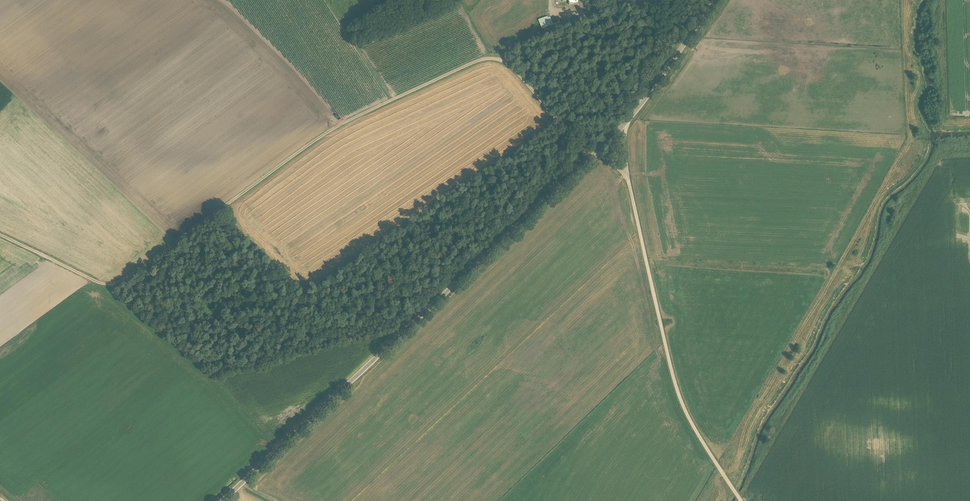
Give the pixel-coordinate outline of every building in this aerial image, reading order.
[(560,13),(568,12),(567,0),(559,0),(560,13)]
